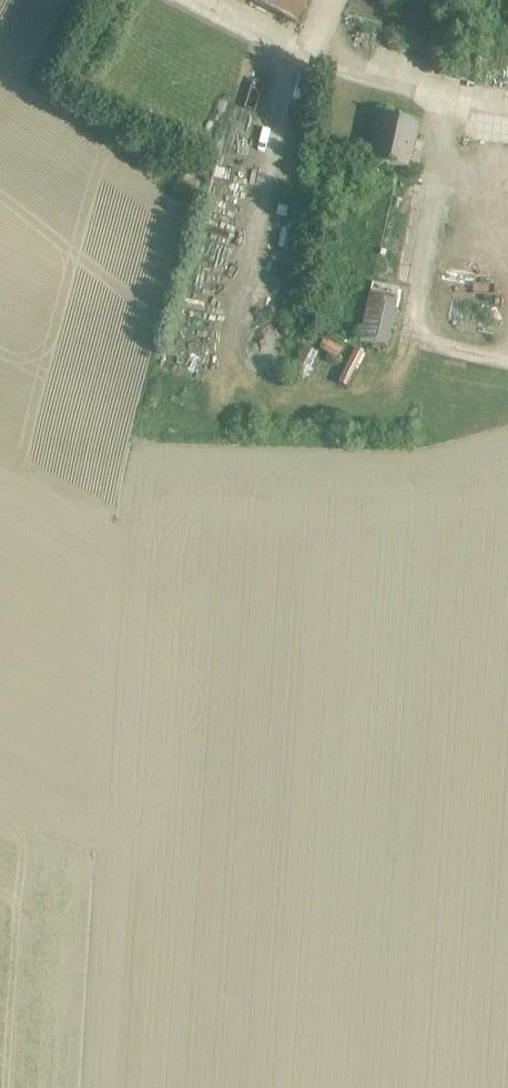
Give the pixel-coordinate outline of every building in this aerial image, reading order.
[(264,9),(296,26),(310,0),(247,0),(264,9)] [(408,170),(419,123),(380,115),(369,161),(408,170)] [(386,347),(395,302),(369,296),(359,341),(386,347)] [(353,347),(336,381),(344,385),(361,351),(353,347)] [(304,348),(290,374),(301,380),(314,354),(304,348)]
